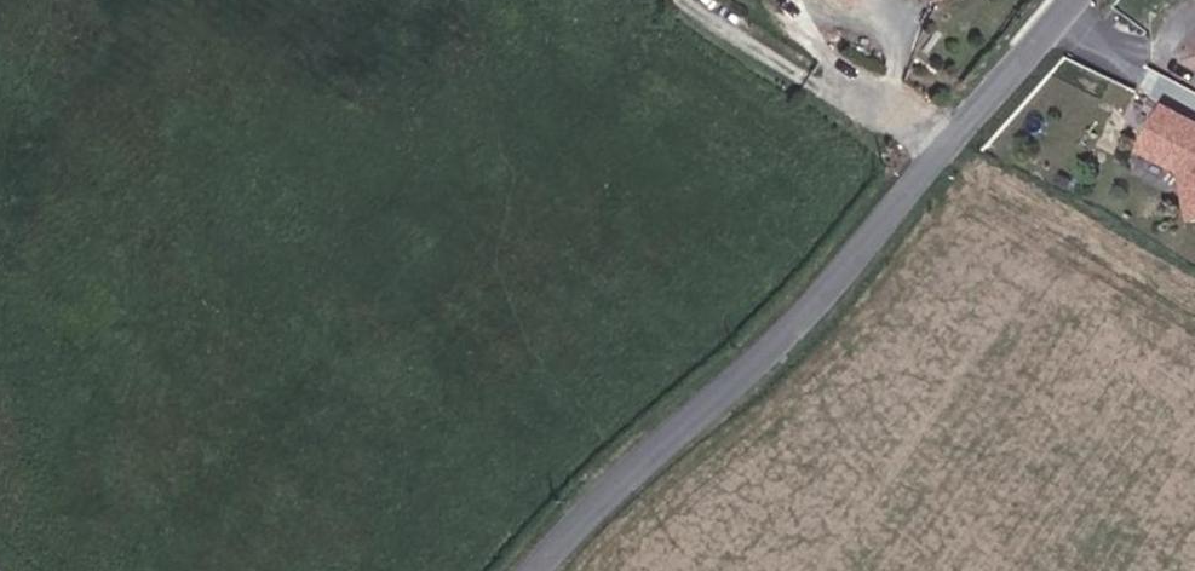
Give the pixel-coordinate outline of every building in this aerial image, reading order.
[(1184,67),(1194,73),(1194,46),(1184,67)] [(1157,111),(1134,153),(1177,176),(1186,226),(1194,224),(1194,131),(1157,111)]
